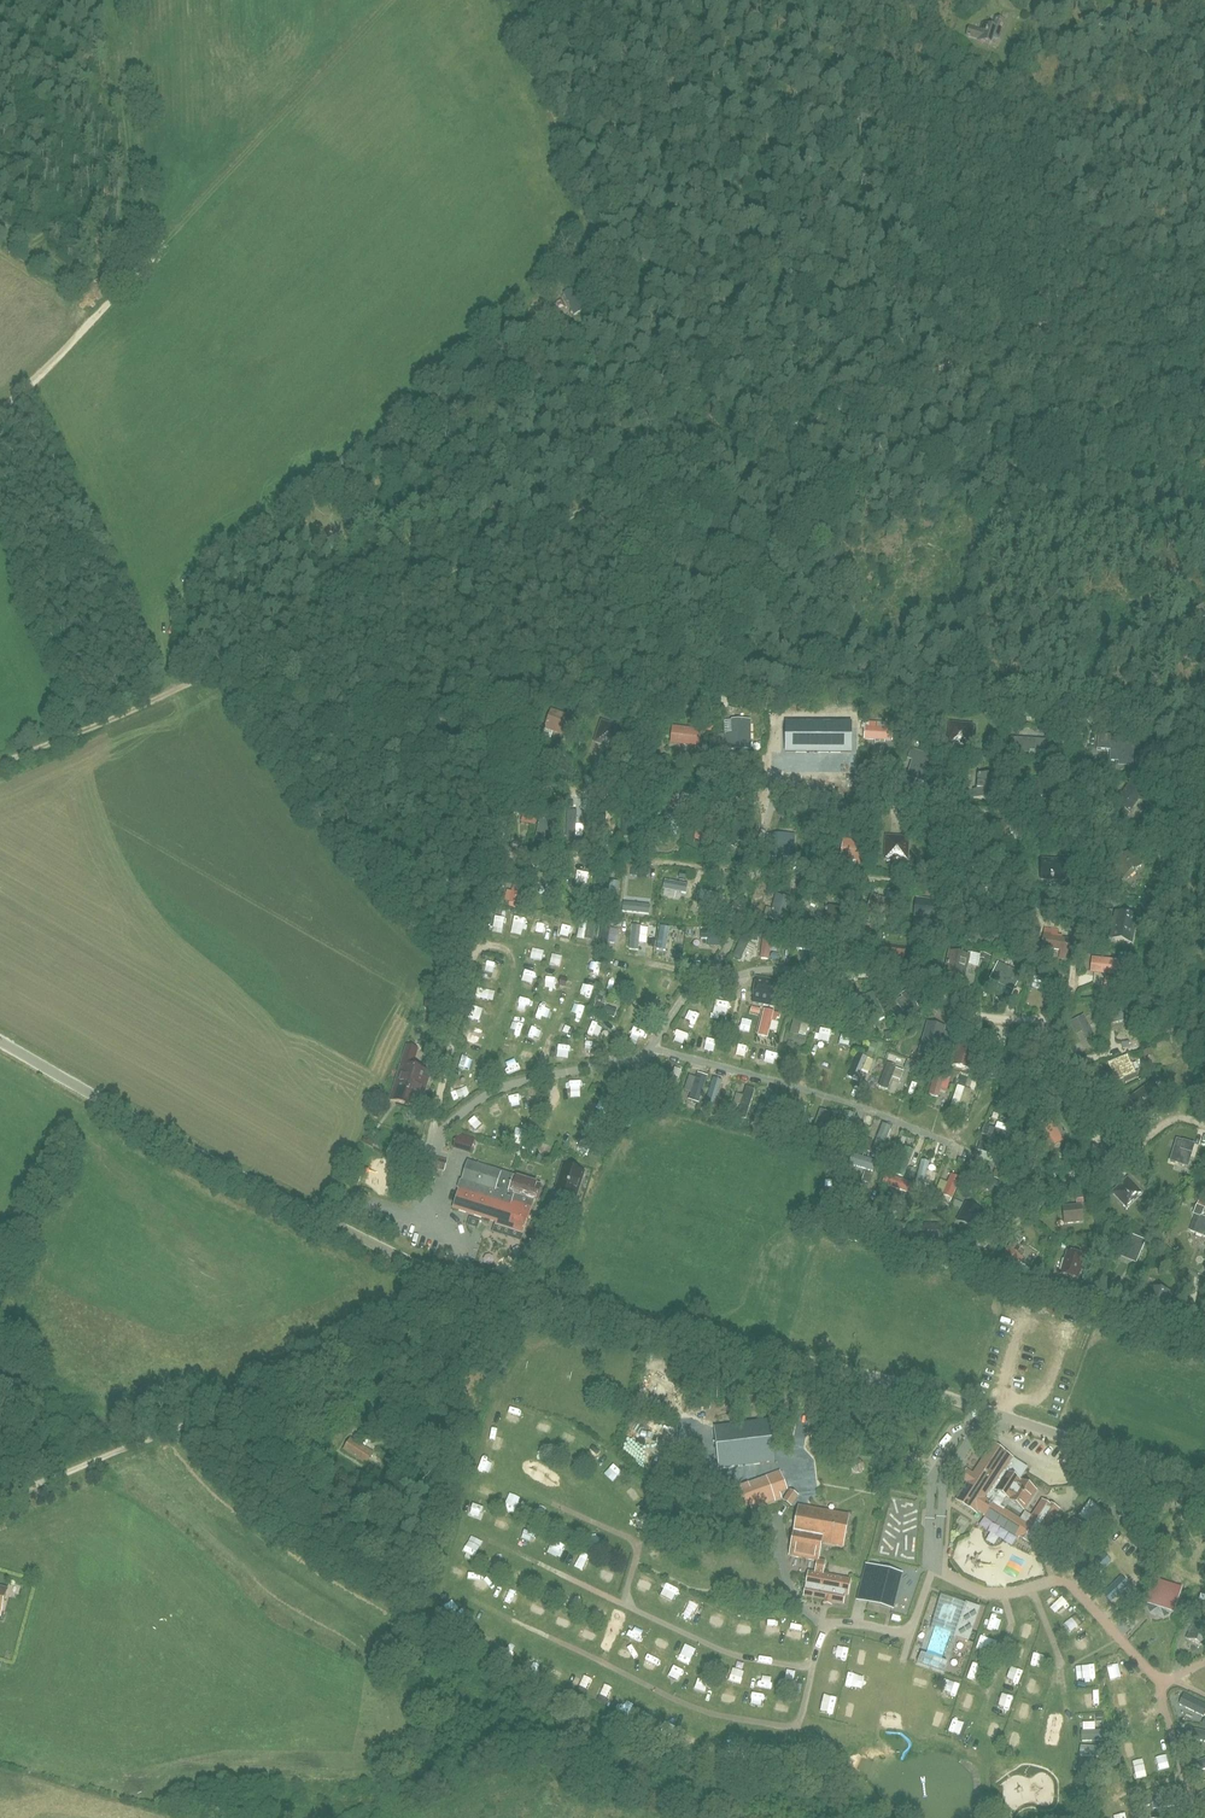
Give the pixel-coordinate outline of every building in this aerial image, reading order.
[(998,38),(1003,21),(995,19),(992,28),(983,25),(981,31),(968,28),(966,35),(979,39),(978,41),(989,44),(992,36),(998,38)] [(562,295),(569,308),(578,304),(572,290),(562,295)] [(1204,618),(1204,604),(1192,610),(1198,621),(1204,618)] [(574,719),(568,717),(551,711),(545,728),(561,734),(568,736),(574,719)] [(745,715),(725,717),(727,729),(746,728),(745,715)] [(602,722),(595,742),(615,748),(621,729),(602,722)] [(672,741),(701,742),(702,723),(672,722),(672,741)] [(950,724),(948,746),(970,748),(971,731),(972,726),(967,726),(950,724)] [(786,752),(851,753),(851,728),(786,727),(786,752)] [(539,817),(541,805),(515,799),(512,812),(539,817)] [(595,805),(595,837),(605,837),(605,830),(610,830),(610,805),(595,805)] [(990,832),(1008,832),(1009,816),(991,815),(990,832)] [(842,834),(839,855),(864,858),(867,837),(842,834)] [(903,843),(903,839),(886,838),(885,859),(907,860),(908,844),(903,843)] [(1134,872),(1141,865),(1129,853),(1122,859),(1119,856),(1112,863),(1115,866),(1113,868),(1123,878),(1132,870),(1134,872)] [(514,876),(510,888),(505,886),(501,900),(517,905),(525,879),(514,876)] [(887,914),(888,906),(870,904),(869,912),(887,914)] [(1111,940),(1114,940),(1130,943),(1133,926),(1135,916),(1128,915),(1117,913),(1114,928),(1111,940)] [(558,925),(570,929),(573,918),(561,914),(558,925)] [(573,937),(593,937),(593,918),(574,918),(573,937)] [(606,940),(616,940),(616,927),(606,927),(606,940)] [(1057,931),(1046,929),(1044,939),(1050,940),(1049,947),(1061,949),(1060,956),(1068,958),(1071,940),(1056,938),(1057,931)] [(756,955),(768,957),(770,945),(775,946),(776,934),(751,931),(748,957),(755,958),(756,955)] [(653,948),(660,949),(662,938),(656,936),(653,948)] [(602,965),(604,957),(593,955),(591,962),(602,965)] [(1105,991),(1118,992),(1119,984),(1115,983),(1117,960),(1093,958),(1091,973),(1107,975),(1105,991)] [(490,972),(491,961),(478,959),(476,971),(490,972)] [(964,970),(978,971),(978,959),(965,959),(964,970)] [(523,964),(520,974),(532,978),(535,968),(523,964)] [(602,985),(611,987),(614,975),(605,973),(602,985)] [(772,998),(774,985),(769,984),(770,977),(759,976),(756,996),(772,998)] [(478,997),(481,987),(474,985),(472,995),(478,997)] [(837,987),(832,1006),(843,1009),(848,990),(837,987)] [(581,1015),(585,1002),(574,999),(570,1012),(581,1015)] [(811,1001),(804,1004),(806,1011),(814,1008),(811,1001)] [(513,1013),(524,1015),(526,1004),(515,1002),(513,1013)] [(468,1017),(477,1018),(478,1005),(470,1004),(468,1017)] [(728,1022),(734,1009),(724,1004),(718,1017),(728,1022)] [(781,1016),(774,1014),(774,1013),(763,1011),(757,1038),(767,1040),(769,1032),(771,1023),(776,1024),(777,1020),(779,1020),(781,1016)] [(748,1030),(752,1016),(738,1012),(734,1027),(748,1030)] [(805,1031),(808,1016),(802,1015),(799,1029),(805,1031)] [(822,1037),(830,1017),(823,1015),(815,1034),(822,1037)] [(585,1028),(592,1029),(594,1018),(587,1016),(585,1028)] [(835,1040),(847,1045),(856,1022),(844,1017),(835,1040)] [(565,1019),(561,1029),(573,1034),(577,1023),(565,1019)] [(949,1034),(944,1032),(945,1027),(927,1022),(920,1047),(938,1052),(941,1044),(946,1046),(949,1034)] [(465,1028),(464,1038),(478,1039),(479,1029),(465,1028)] [(691,1043),(693,1034),(678,1030),(676,1039),(691,1043)] [(528,1046),(539,1041),(534,1031),(523,1036),(528,1046)] [(704,1034),(701,1040),(696,1038),(694,1043),(711,1050),(716,1039),(704,1034)] [(515,1052),(515,1041),(503,1041),(503,1052),(515,1052)] [(724,1055),(738,1059),(741,1045),(727,1042),(724,1055)] [(860,1077),(869,1054),(859,1050),(850,1073),(860,1077)] [(455,1063),(469,1067),(473,1057),(459,1052),(455,1063)] [(523,1052),(521,1065),(529,1066),(531,1053),(523,1052)] [(1114,1077),(1136,1071),(1130,1052),(1109,1058),(1114,1077)] [(509,1062),(494,1064),(495,1074),(510,1072),(509,1062)] [(646,1091),(658,1069),(649,1064),(637,1086),(646,1091)] [(895,1064),(892,1075),(902,1078),(905,1067),(895,1064)] [(418,1109),(429,1073),(401,1065),(390,1101),(418,1109)] [(676,1088),(683,1069),(671,1065),(665,1084),(676,1088)] [(945,1070),(938,1087),(946,1090),(953,1073),(945,1070)] [(448,1090),(457,1100),(469,1089),(459,1079),(448,1090)] [(951,1100),(966,1105),(972,1086),(958,1081),(951,1100)] [(909,1089),(918,1092),(921,1085),(912,1082),(909,1089)] [(766,1113),(772,1115),(777,1100),(771,1098),(766,1113)] [(762,1116),(766,1104),(758,1101),(754,1113),(762,1116)] [(823,1133),(828,1110),(819,1108),(814,1131),(823,1133)] [(1036,1120),(1048,1145),(1063,1139),(1052,1113),(1036,1120)] [(511,1132),(510,1139),(523,1142),(525,1135),(511,1132)] [(539,1132),(537,1145),(550,1147),(552,1134),(539,1132)] [(477,1138),(470,1136),(469,1138),(456,1135),(453,1146),(473,1151),(477,1138)] [(904,1145),(897,1171),(906,1174),(912,1147),(904,1145)] [(847,1161),(873,1169),(877,1158),(851,1150),(847,1161)] [(430,1160),(443,1164),(445,1158),(431,1154),(430,1160)] [(918,1155),(908,1175),(920,1181),(931,1162),(918,1155)] [(523,1234),(538,1185),(468,1163),(462,1182),(460,1181),(458,1189),(459,1190),(453,1209),(496,1223),(495,1225),(523,1234)] [(558,1180),(554,1193),(575,1200),(584,1173),(565,1167),(561,1181),(558,1180)] [(908,1190),(912,1180),(893,1173),(889,1182),(908,1190)] [(1131,1201),(1138,1194),(1132,1188),(1125,1194),(1131,1201)] [(962,1223),(975,1227),(983,1202),(970,1198),(962,1223)] [(1075,1230),(1083,1228),(1079,1210),(1061,1214),(1063,1225),(1073,1222),(1075,1230)] [(1017,1270),(1025,1247),(1010,1242),(1002,1265),(1017,1270)] [(714,1427),(719,1469),(774,1463),(769,1421),(714,1427)] [(345,1449),(361,1460),(368,1450),(352,1439),(345,1449)] [(1019,1481),(1007,1473),(1015,1461),(995,1447),(958,1499),(975,1510),(976,1507),(984,1512),(998,1491),(1009,1499),(1008,1499),(1022,1509),(1035,1491),(1020,1480),(1019,1481)] [(571,1470),(568,1482),(581,1485),(583,1473),(571,1470)] [(733,1490),(733,1491),(740,1509),(750,1505),(752,1509),(781,1498),(779,1492),(786,1490),(779,1473),(765,1478),(733,1490)] [(594,1478),(591,1484),(606,1490),(608,1483),(594,1478)] [(395,1498),(409,1504),(413,1493),(399,1488),(395,1498)] [(1017,1537),(1033,1547),(1057,1511),(1041,1500),(1017,1537)] [(1089,1523),(1100,1509),(1089,1501),(1078,1515),(1089,1523)] [(815,1572),(808,1571),(803,1597),(824,1601),(823,1604),(831,1606),(832,1603),(843,1605),(845,1596),(848,1596),(851,1579),(822,1574),(824,1561),(818,1560),(821,1543),(842,1547),(848,1515),(799,1506),(790,1555),(817,1560),(815,1572)] [(1086,1529),(1072,1518),(1057,1538),(1071,1549),(1086,1529)] [(1015,1559),(1016,1552),(1009,1551),(1009,1548),(1002,1547),(1001,1557),(1015,1559)] [(606,1563),(603,1575),(617,1579),(620,1567),(606,1563)] [(772,1578),(772,1565),(717,1563),(717,1577),(772,1578)] [(900,1574),(864,1565),(855,1601),(891,1610),(900,1574)] [(1186,1580),(1154,1571),(1145,1604),(1177,1614),(1186,1580)] [(659,1582),(655,1594),(669,1599),(673,1588),(659,1582)] [(1057,1598),(1065,1610),(1071,1606),(1063,1595),(1057,1598)] [(982,1607),(967,1602),(956,1637),(971,1642),(982,1607)] [(713,1608),(711,1613),(723,1617),(725,1612),(713,1608)] [(934,1628),(938,1615),(925,1611),(921,1624),(934,1628)] [(1076,1612),(1070,1616),(1078,1627),(1083,1623),(1076,1612)] [(1026,1613),(1021,1625),(1033,1630),(1038,1618),(1026,1613)] [(732,1616),(731,1623),(746,1625),(747,1618),(732,1616)] [(979,1629),(992,1634),(996,1623),(983,1618),(979,1629)] [(757,1631),(768,1632),(769,1620),(757,1619),(757,1631)] [(780,1634),(793,1634),(793,1621),(779,1622),(780,1634)] [(1187,1639),(1204,1646),(1204,1643),(1204,1628),(1194,1623),(1187,1639)] [(1085,1629),(1074,1635),(1080,1647),(1091,1641),(1085,1629)] [(984,1653),(986,1642),(973,1640),(971,1651),(984,1653)] [(980,1669),(981,1655),(968,1654),(966,1668),(980,1669)] [(715,1673),(718,1661),(705,1657),(702,1669),(715,1673)] [(1083,1659),(1071,1665),(1074,1671),(1086,1665),(1083,1659)] [(918,1677),(922,1666),(910,1662),(906,1673),(918,1677)] [(739,1669),(736,1681),(749,1683),(751,1672),(739,1669)] [(775,1689),(778,1677),(766,1675),(763,1686),(775,1689)] [(969,1695),(973,1683),(960,1678),(956,1691),(969,1695)] [(901,1699),(908,1701),(912,1690),(904,1688),(901,1699)] [(950,1709),(955,1695),(947,1692),(942,1706),(950,1709)] [(1018,1699),(1016,1710),(1023,1711),(1024,1700),(1018,1699)] [(946,1729),(953,1731),(956,1719),(949,1717),(946,1729)] [(1080,1719),(1081,1727),(1094,1727),(1093,1718),(1080,1719)] [(700,1735),(706,1722),(699,1719),(693,1732),(700,1735)] [(1188,1721),(1184,1733),(1204,1739),(1204,1726),(1188,1721)] [(724,1742),(728,1731),(718,1727),(714,1738),(724,1742)] [(1014,1745),(1016,1729),(1002,1728),(1000,1743),(1014,1745)] [(1080,1728),(1080,1738),(1092,1737),(1092,1728),(1080,1728)] [(1144,1745),(1150,1752),(1162,1742),(1157,1735),(1144,1745)] [(1197,1770),(1204,1767),(1204,1754),(1193,1757),(1197,1770)] [(1142,1755),(1134,1760),(1139,1769),(1147,1765),(1142,1755)] [(1174,1762),(1162,1764),(1164,1774),(1176,1772),(1174,1762)] [(1013,1793),(1012,1767),(1001,1768),(1002,1793),(1013,1793)] [(1177,1789),(1165,1792),(1167,1799),(1179,1796),(1177,1789)]
